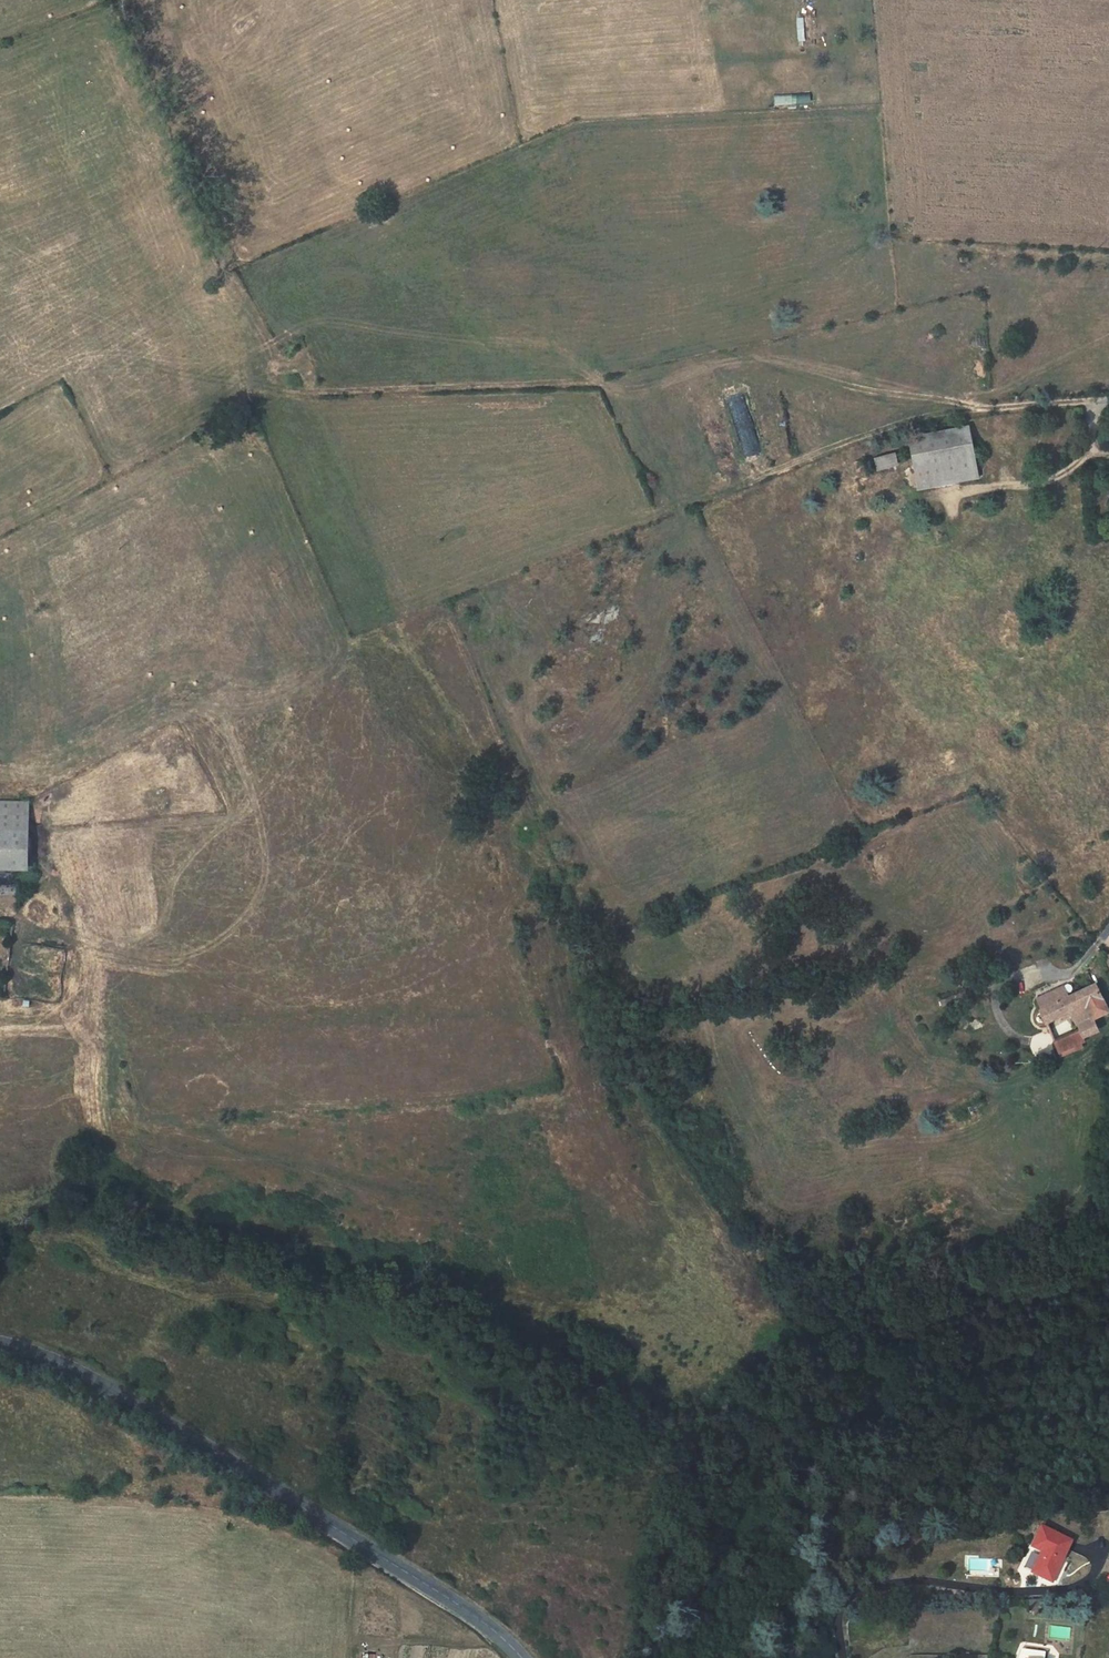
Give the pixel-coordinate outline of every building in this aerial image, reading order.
[(909,424),(913,445),(969,437),(966,414),(909,424)] [(973,456),(969,437),(913,445),(917,466),(973,456)] [(873,470),(896,466),(894,453),(871,457),(873,470)] [(0,805),(0,869),(12,869),(9,805),(0,805)] [(24,805),(9,805),(12,869),(26,868),(24,805)] [(1103,997),(1096,982),(1093,985),(1069,997),(1042,1010),(1041,1010),(1047,1022),(1075,1010),(1080,1020),(1093,1015),(1089,1003),(1103,997)] [(1064,986),(1037,999),(1042,1010),(1069,997),(1064,986)] [(1108,1009),(1108,1007),(1103,997),(1089,1003),(1093,1015),(1108,1009)] [(1083,1028),(1055,1040),(1060,1051),(1087,1039),(1083,1028)] [(1060,1601),(1082,1563),(1053,1547),(1042,1566),(1056,1574),(1054,1577),(1051,1576),(1042,1592),(1060,1601)] [(1036,1633),(1048,1632),(1047,1621),(1035,1621),(1036,1633)]
